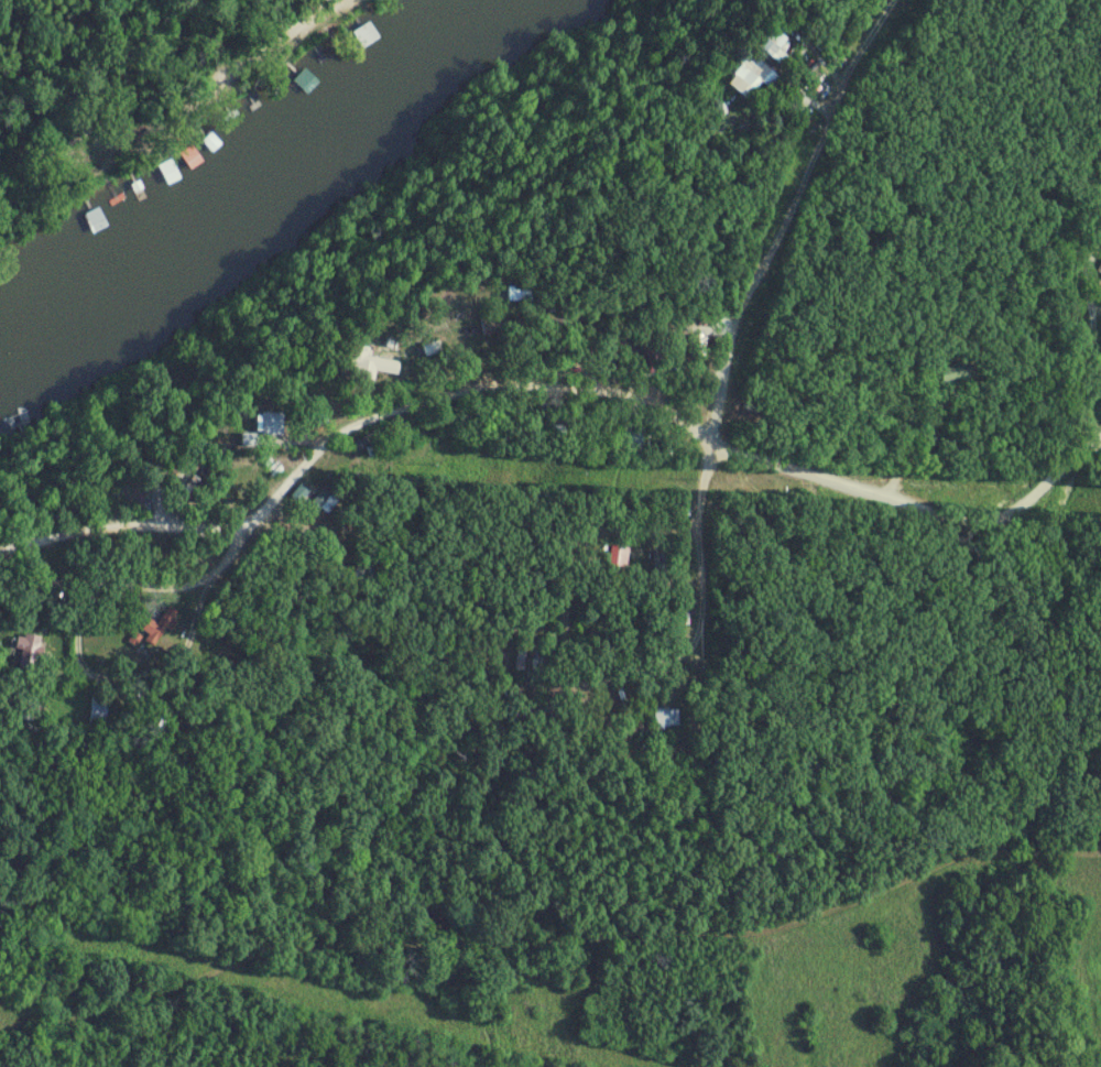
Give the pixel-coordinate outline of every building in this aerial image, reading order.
[(353,33),(364,48),(380,37),(369,22),(353,33)] [(738,75),(730,84),(747,100),(764,82),(770,88),(780,78),(760,59),(742,79),(738,75)] [(307,97),(320,88),(308,70),(294,80),(307,97)] [(94,233),(108,226),(99,208),(85,215),(94,233)] [(534,301),(534,286),(510,286),(510,301),(534,301)] [(358,377),(377,380),(378,371),(400,375),(402,362),(371,357),(373,348),(355,345),(352,366),(360,367),(358,377)] [(264,415),(264,435),(284,435),(284,415),(264,415)] [(626,453),(643,453),(643,431),(626,431),(626,453)] [(380,452),(379,436),(362,437),(362,453),(380,452)] [(312,505),(328,517),(343,496),(327,484),(312,505)] [(628,549),(615,547),(609,577),(622,580),(628,549)] [(654,584),(670,584),(670,553),(654,553),(654,584)] [(67,615),(67,590),(51,590),(51,615),(67,615)] [(153,619),(142,630),(155,644),(184,619),(174,607),(157,623),(153,619)] [(109,698),(93,697),(91,725),(108,726),(109,698)] [(680,709),(655,709),(655,728),(680,728),(680,709)]
